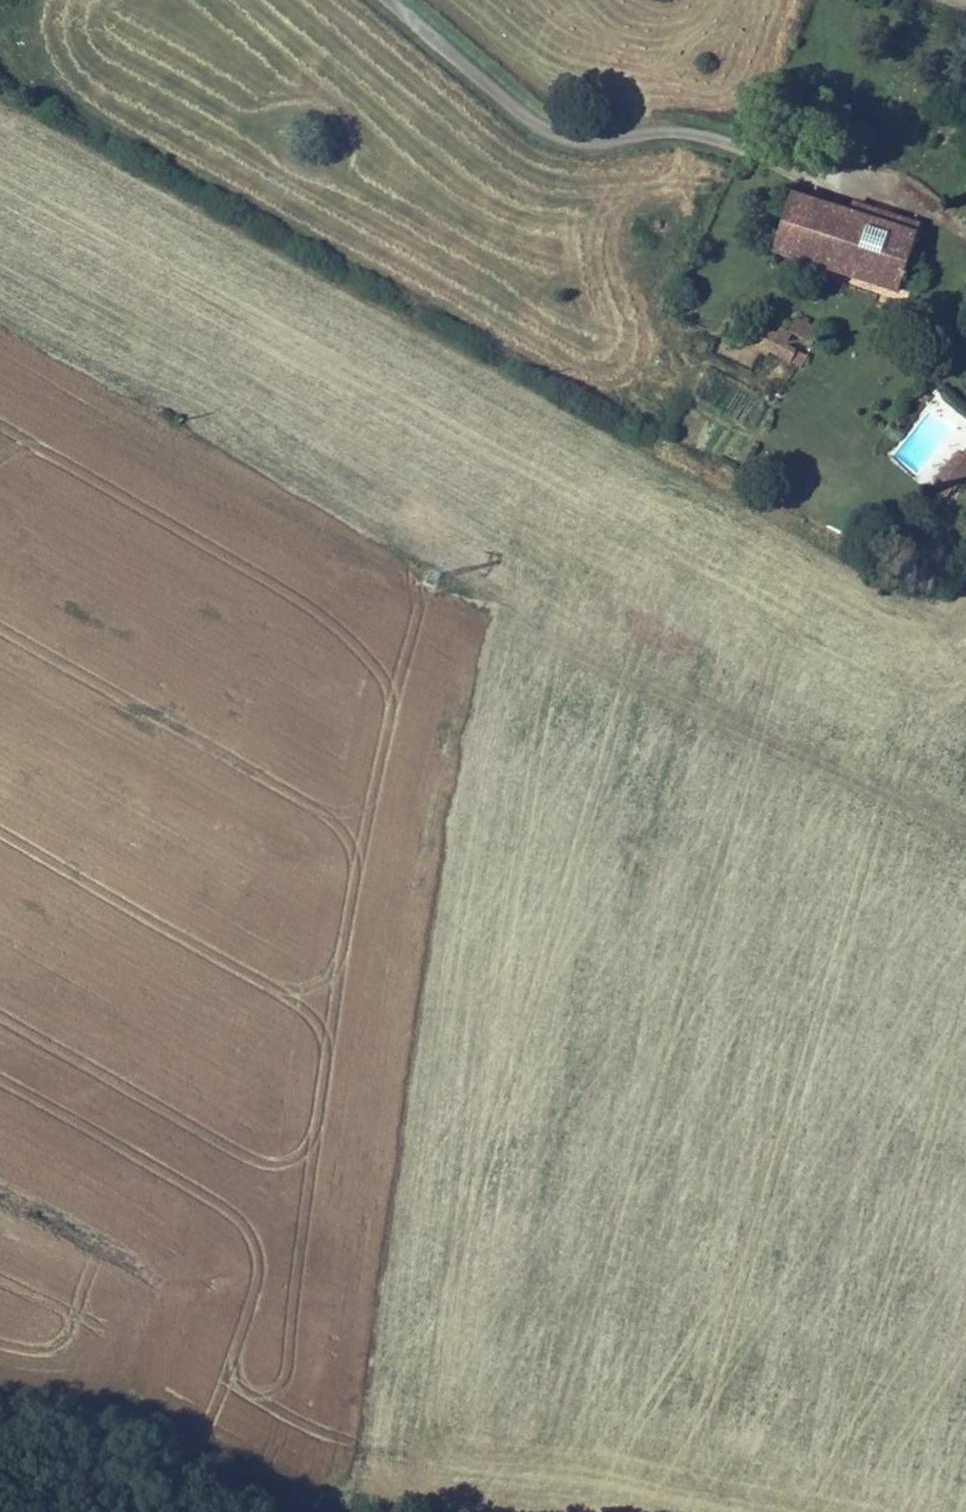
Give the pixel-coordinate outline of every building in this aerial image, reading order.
[(889,217),(885,227),(952,252),(956,241),(889,217)] [(866,280),(881,238),(824,218),(807,270),(836,281),(931,313),(934,304),(866,280)] [(952,252),(885,227),(881,238),(866,280),(934,304),(947,268),(952,252)] [(838,346),(812,329),(803,342),(798,338),(792,346),(786,342),(776,359),(785,365),(789,359),(817,377),(823,368),(802,355),(808,346),(829,359),(838,346)] [(935,489),(952,500),(965,479),(965,443),(935,489)]
